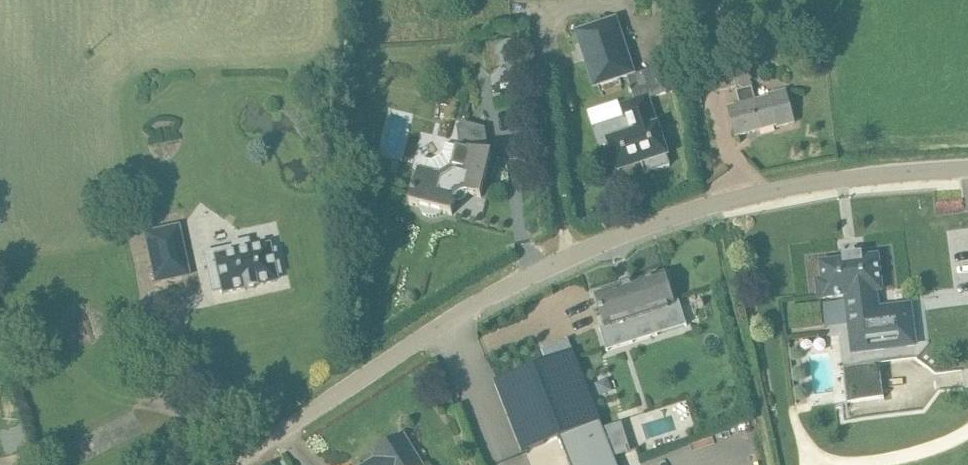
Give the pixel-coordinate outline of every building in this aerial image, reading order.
[(666,154),(657,125),(648,100),(678,90),(669,64),(636,75),(616,18),(575,32),(580,46),(575,48),(581,64),(585,63),(593,88),(627,77),(635,99),(620,104),(624,118),(593,128),(600,148),(610,144),(618,168),(641,160),(645,173),(670,165),(666,154)] [(516,66),(514,41),(489,43),(491,68),(516,66)] [(769,97),(755,101),(742,51),(707,60),(716,93),(737,87),(738,91),(737,91),(740,105),(728,108),(736,137),(776,126),(777,128),(794,123),(785,90),(768,95),(769,97)] [(407,201),(411,202),(416,204),(418,209),(421,212),(425,216),(431,217),(437,216),(442,215),(445,211),(451,213),(455,199),(456,197),(461,193),(466,192),(469,192),(480,195),(490,156),(487,155),(484,130),(468,125),(466,124),(466,125),(462,124),(456,128),(457,133),(457,135),(459,148),(455,147),(450,166),(437,175),(416,169),(407,201)] [(179,225),(142,233),(153,285),(191,277),(179,225)] [(250,248),(248,239),(230,243),(230,246),(203,252),(211,290),(221,287),(222,291),(275,279),(274,274),(279,273),(274,248),(268,250),(267,244),(250,248)] [(861,259),(861,255),(844,257),(844,261),(822,263),(824,280),(820,281),(818,283),(820,296),(822,298),(846,295),(853,353),(915,345),(910,305),(878,309),(876,291),(882,290),(877,257),(861,259)] [(664,273),(596,294),(607,328),(633,319),(649,314),(656,335),(659,334),(681,327),(687,325),(679,301),(674,303),(664,273)] [(546,361),(494,382),(522,452),(559,438),(600,421),(601,421),(574,350),(569,339),(542,350),(546,361)] [(816,401),(844,400),(843,358),(829,358),(830,373),(815,374),(816,401)] [(847,401),(884,397),(880,362),(844,366),(847,401)] [(600,421),(559,438),(569,464),(617,464),(600,421)] [(367,464),(422,464),(405,437),(373,456),(375,460),(367,464)]
